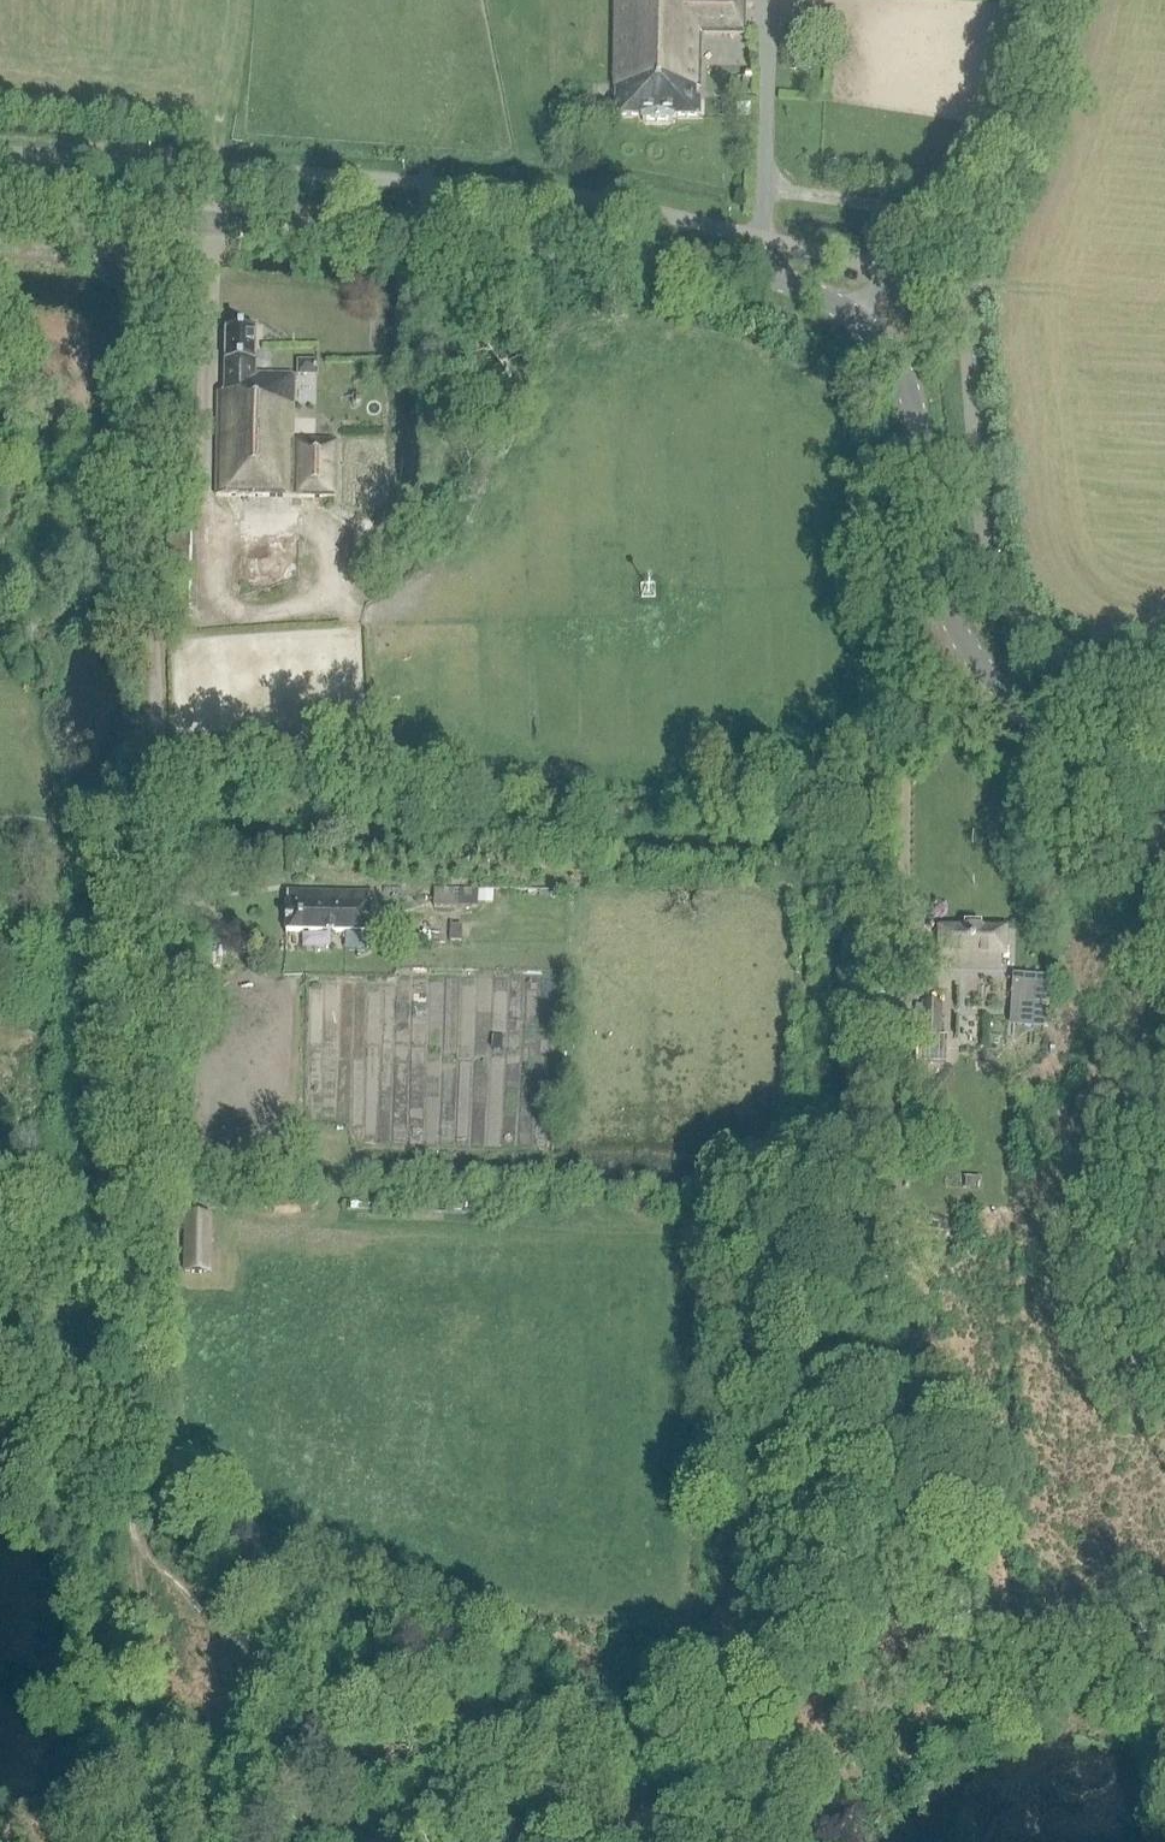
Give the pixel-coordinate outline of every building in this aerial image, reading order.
[(744,0),(616,0),(614,115),(642,115),(642,120),(671,121),(672,116),(699,117),(699,98),(694,98),(694,89),(699,89),(700,35),(744,35),(744,0)] [(215,496),(334,498),(335,442),(292,441),(294,375),(254,375),(255,329),(225,329),(224,392),(217,392),(215,496)] [(297,375),(316,375),(317,361),(298,360),(297,375)] [(390,565),(381,553),(370,562),(380,574),(390,565)] [(434,888),(434,907),(477,908),(477,889),(434,888)] [(478,890),(478,902),(492,903),(493,891),(478,890)] [(285,932),(368,934),(369,894),(286,892),(285,932)] [(1008,961),(1008,950),(1002,950),(1003,931),(1003,930),(940,929),(940,930),(940,966),(1002,966),(1002,961),(1008,961)] [(513,998),(524,998),(523,1027),(514,1038),(509,1037),(508,1045),(526,1059),(518,1069),(543,1070),(553,1079),(556,1003),(548,1012),(538,1004),(539,985),(529,997),(518,988),(524,981),(512,971),(498,970),(498,985),(514,985),(513,998)] [(1019,1022),(1055,1023),(1057,972),(1021,971),(1019,1022)] [(921,1036),(940,1037),(940,1005),(922,1005),(921,1036)] [(956,1037),(993,1038),(993,1015),(956,1015),(956,1037)] [(182,1272),(207,1274),(210,1216),(186,1214),(182,1272)]
